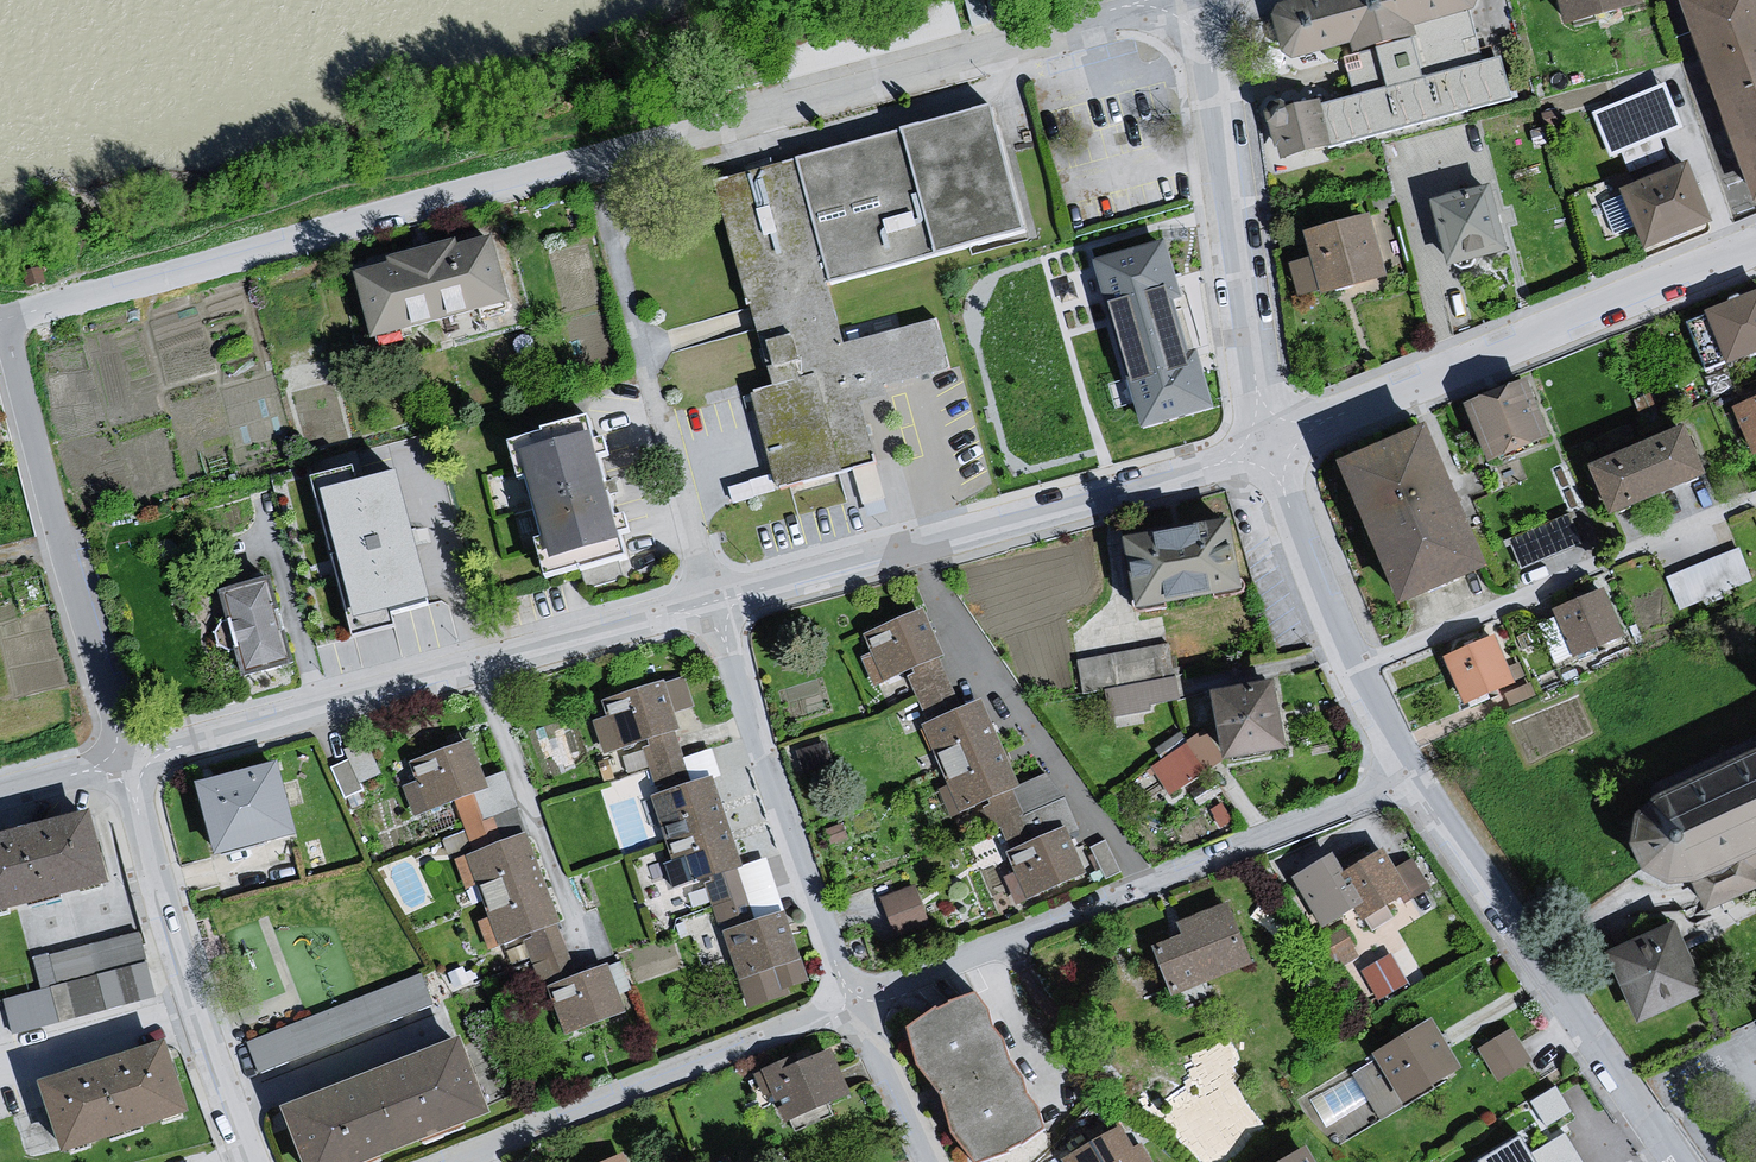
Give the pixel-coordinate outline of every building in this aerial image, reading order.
[(1461,38),(1473,35),(1471,28),(1485,24),(1478,0),(1302,0),(1280,6),(1276,15),(1287,46),(1296,52),(1353,37),(1357,54),(1343,58),(1353,96),(1272,118),(1283,156),(1513,96),(1503,58),(1469,67),(1461,38)] [(1638,2),(1637,0),(1559,0),(1564,21),(1638,2)] [(1750,198),(1755,196),(1755,0),(1681,0),(1750,198)] [(1665,81),(1591,108),(1608,155),(1683,127),(1665,81)] [(997,113),(794,169),(830,293),(1030,242),(997,113)] [(1687,160),(1622,186),(1644,242),(1709,217),(1687,160)] [(844,352),(794,169),(714,191),(771,391),(751,397),(781,502),(880,475),(858,399),(950,373),(939,326),(844,352)] [(1488,184),(1431,199),(1448,261),(1505,246),(1488,184)] [(1368,212),(1308,229),(1314,253),(1291,260),(1298,286),(1322,280),(1325,293),(1386,276),(1368,212)] [(1184,299),(1167,239),(1096,260),(1124,368),(1190,349),(1177,303),(1176,301),(1184,299)] [(499,245),(360,279),(377,349),(516,315),(499,245)] [(1712,319),(1730,369),(1755,362),(1755,304),(1712,319)] [(1190,349),(1124,368),(1142,427),(1215,407),(1196,347),(1190,349)] [(1531,390),(1475,413),(1497,466),(1555,447),(1531,390)] [(1734,414),(1755,461),(1755,405),(1734,414)] [(596,430),(516,453),(553,586),(634,563),(596,430)] [(1691,432),(1595,475),(1619,526),(1713,483),(1691,432)] [(1438,440),(1346,472),(1412,609),(1500,573),(1438,440)] [(354,476),(314,486),(354,644),(394,634),(389,616),(427,607),(394,477),(356,486),(354,476)] [(1582,543),(1570,514),(1509,539),(1520,568),(1582,543)] [(1235,525),(1133,543),(1146,613),(1248,594),(1235,525)] [(1740,543),(1665,575),(1679,607),(1754,575),(1740,543)] [(271,584),(221,597),(243,683),(294,668),(271,584)] [(1600,591),(1557,610),(1575,652),(1618,634),(1600,591)] [(920,613),(860,639),(881,688),(903,678),(937,663),(941,662),(920,613)] [(1493,634),(1441,655),(1461,704),(1513,682),(1493,634)] [(1172,642),(1080,653),(1085,688),(1112,685),(1115,708),(1179,700),(1172,642)] [(937,663),(903,678),(924,726),(959,711),(937,663)] [(665,686),(592,709),(606,761),(643,752),(657,800),(688,791),(673,739),(679,736),(673,716),(694,709),(686,687),(665,686)] [(1282,688),(1220,695),(1233,764),(1294,758),(1282,688)] [(1022,789),(984,707),(924,731),(959,813),(1022,789)] [(1152,755),(1166,790),(1205,774),(1200,763),(1223,754),(1212,730),(1152,755)] [(469,744),(410,763),(419,783),(404,786),(413,818),(452,808),(473,857),(499,849),(481,795),(488,792),(469,744)] [(334,764),(344,789),(384,772),(373,747),(334,764)] [(1645,808),(1639,840),(1645,866),(1671,882),(1690,880),(1701,879),(1755,853),(1755,755),(1645,808)] [(279,773),(203,789),(221,860),(298,838),(279,773)] [(657,800),(648,803),(671,874),(704,882),(715,929),(751,919),(735,873),(745,872),(715,783),(688,791),(657,800)] [(0,831),(0,909),(110,880),(90,807),(0,831)] [(1069,831),(1007,858),(1015,875),(1002,881),(1015,911),(1060,894),(1086,880),(1069,831)] [(499,849),(473,857),(466,859),(498,955),(560,928),(526,839),(499,849)] [(1331,858),(1296,879),(1322,923),(1354,904),(1361,916),(1398,895),(1402,902),(1427,887),(1412,860),(1394,871),(1382,851),(1342,875),(1331,858)] [(1690,880),(1704,909),(1755,886),(1755,870),(1755,868),(1755,867),(1755,853),(1701,879),(1690,880)] [(913,890),(878,902),(893,942),(928,931),(913,890)] [(1224,908),(1181,924),(1186,937),(1160,947),(1175,986),(1244,960),(1224,908)] [(786,917),(722,937),(742,1015),(791,1002),(788,996),(809,989),(786,917)] [(1332,933),(1346,956),(1361,947),(1348,924),(1332,933)] [(143,928),(35,951),(42,986),(5,994),(12,1026),(157,996),(143,928)] [(1680,929),(1611,957),(1641,1026),(1711,998),(1680,929)] [(1389,955),(1363,970),(1378,997),(1405,981),(1389,955)] [(619,960),(547,989),(564,1042),(640,1016),(619,960)] [(261,1068),(436,1001),(424,970),(249,1038),(261,1068)] [(902,1024),(915,1049),(918,1069),(939,1092),(948,1113),(950,1134),(969,1152),(975,1161),(985,1161),(1045,1127),(1026,1094),(1027,1085),(1012,1062),(1008,1041),(991,1026),(993,1018),(979,996),(960,996),(902,1024)] [(1431,1017),(1371,1054),(1402,1103),(1462,1065),(1431,1017)] [(1513,1028),(1479,1048),(1498,1080),(1532,1061),(1513,1028)] [(279,1105),(302,1161),(359,1161),(489,1109),(458,1032),(279,1105)] [(166,1038),(38,1079),(61,1152),(189,1110),(166,1038)] [(793,1056),(760,1069),(782,1123),(849,1097),(830,1049),(795,1063),(793,1056)] [(1531,1097),(1546,1123),(1574,1107),(1558,1081),(1531,1097)] [(1063,1159),(1064,1161),(1153,1161),(1144,1145),(1132,1151),(1120,1128),(1063,1159)] [(1487,1161),(1540,1161),(1526,1139),(1487,1161)] [(1275,1161),(1318,1161),(1307,1144),(1275,1161)] [(604,1161),(627,1161),(623,1153),(604,1161)]
